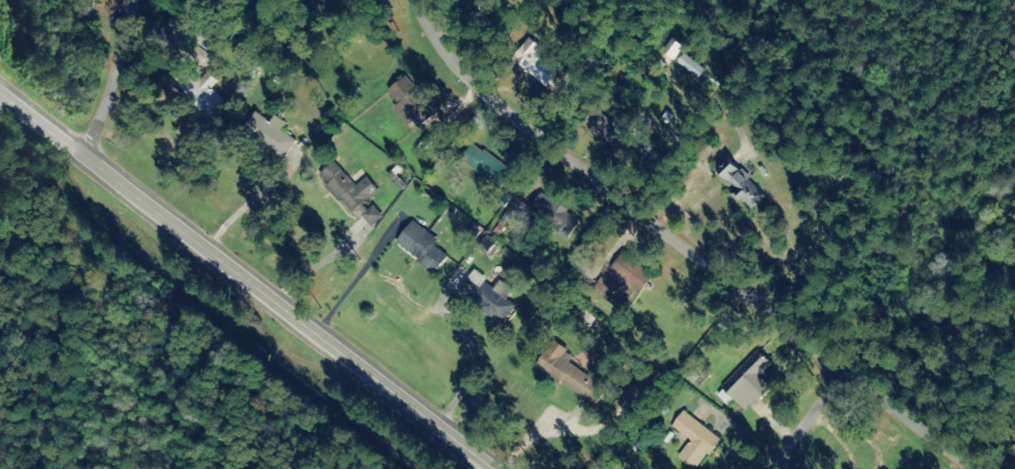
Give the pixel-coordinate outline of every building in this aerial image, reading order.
[(218,38),(198,27),(189,43),(209,54),(218,38)] [(206,70),(200,78),(187,68),(173,86),(212,115),(224,100),(208,89),(217,77),(206,70)] [(432,114),(407,76),(388,88),(398,103),(394,106),(410,129),(432,114)] [(581,129),(618,152),(630,132),(593,109),(581,129)] [(285,156),(296,140),(280,130),(285,122),(274,116),(271,122),(254,111),(243,129),(285,156)] [(496,190),(510,175),(474,141),(460,156),(496,190)] [(753,209),(767,187),(722,157),(714,169),(735,183),(729,192),(753,209)] [(320,175),(369,228),(381,217),(367,201),(379,190),(367,176),(357,185),(335,161),(320,175)] [(529,205),(563,240),(579,224),(545,189),(529,205)] [(519,219),(528,207),(516,198),(499,219),(506,225),(514,215),(519,219)] [(440,271),(452,249),(409,224),(396,246),(440,271)] [(656,274),(621,249),(595,287),(624,307),(636,289),(642,293),(656,274)] [(514,303),(469,274),(456,293),(502,322),(514,303)] [(535,366),(598,406),(611,386),(548,346),(535,366)] [(721,385),(745,409),(757,396),(764,403),(775,392),(760,376),(774,362),(760,347),(721,385)] [(682,410),(671,426),(690,440),(678,457),(695,468),(699,468),(721,438),(682,410)]
